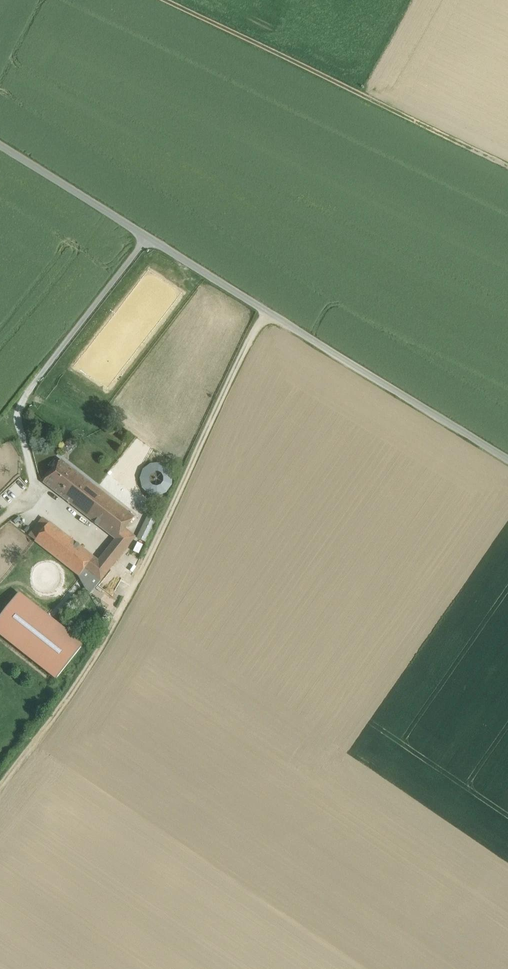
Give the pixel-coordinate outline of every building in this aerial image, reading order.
[(78,439),(72,435),(68,440),(74,444),(78,439)] [(71,446),(66,443),(63,448),(67,451),(71,446)] [(43,483),(71,504),(90,482),(61,460),(43,483)] [(140,476),(140,484),(142,488),(145,493),(149,495),(155,496),(159,496),(164,494),(169,489),(172,484),(172,477),(169,471),(167,469),(163,466),(158,464),(152,465),(145,468),(143,471),(140,476)] [(134,517),(90,482),(71,504),(115,539),(109,548),(120,557),(136,537),(125,529),(134,517)] [(99,561),(49,522),(48,524),(44,521),(31,537),(36,540),(34,542),(79,576),(90,595),(110,570),(99,561)] [(138,543),(133,551),(139,554),(143,546),(138,543)] [(110,570),(120,557),(109,548),(99,561),(110,570)] [(19,593),(0,617),(0,634),(56,679),(84,645),(19,593)] [(103,615),(97,625),(102,628),(108,618),(103,615)]
